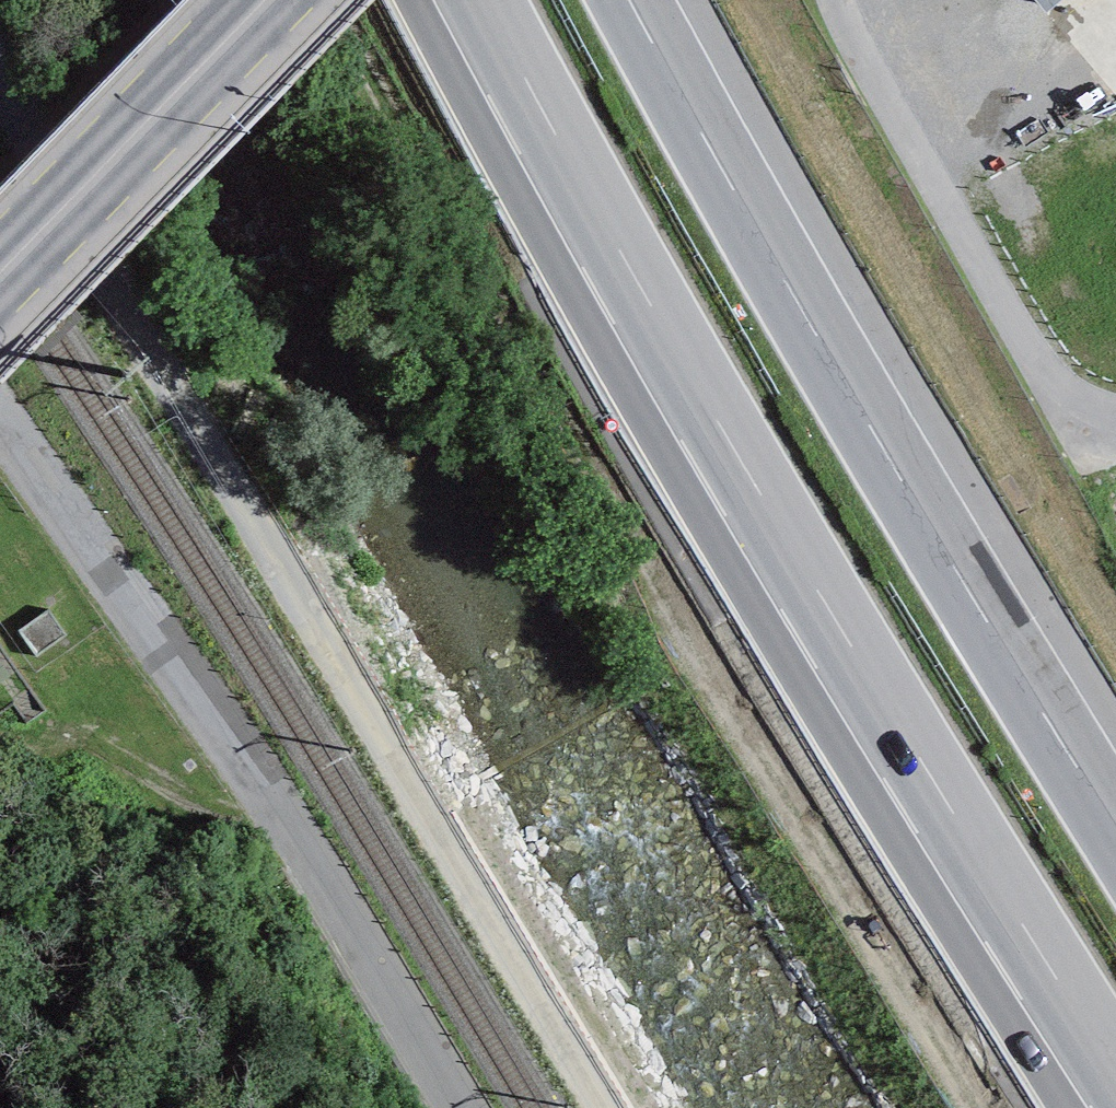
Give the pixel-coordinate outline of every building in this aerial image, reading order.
[(1066,0),(1038,0),(1050,13),(1066,0)]
